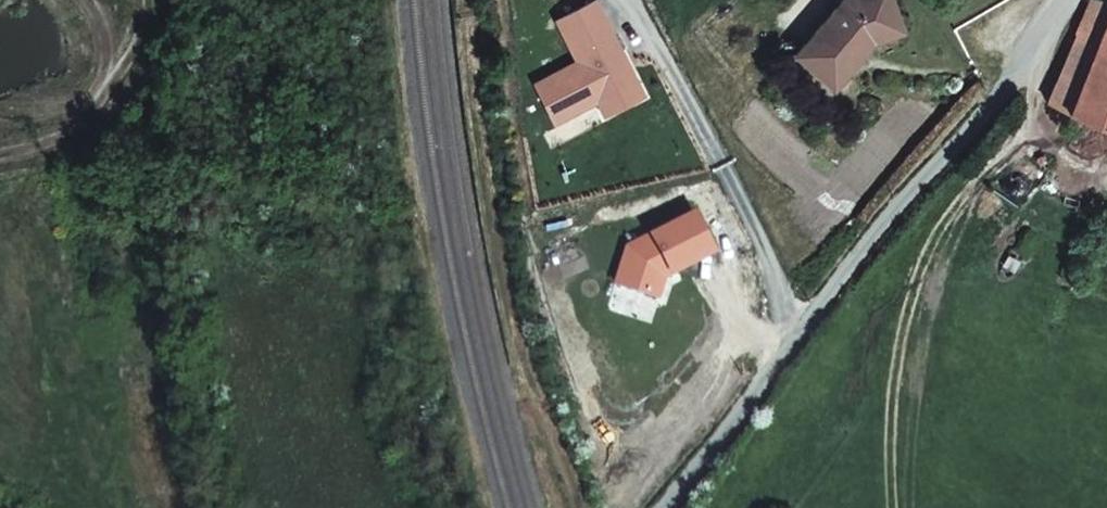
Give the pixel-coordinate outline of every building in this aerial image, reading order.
[(871,27),(879,36),(907,29),(901,0),(842,0),(801,33),(817,53),(831,44),(843,61),(864,46),(858,39),(871,27)] [(1064,39),(1036,105),(1067,117),(1063,126),(1073,129),(1077,119),(1106,131),(1106,4),(1064,39)] [(864,46),(879,36),(871,27),(858,39),(864,46)] [(817,53),(831,70),(843,61),(831,44),(817,53)]
